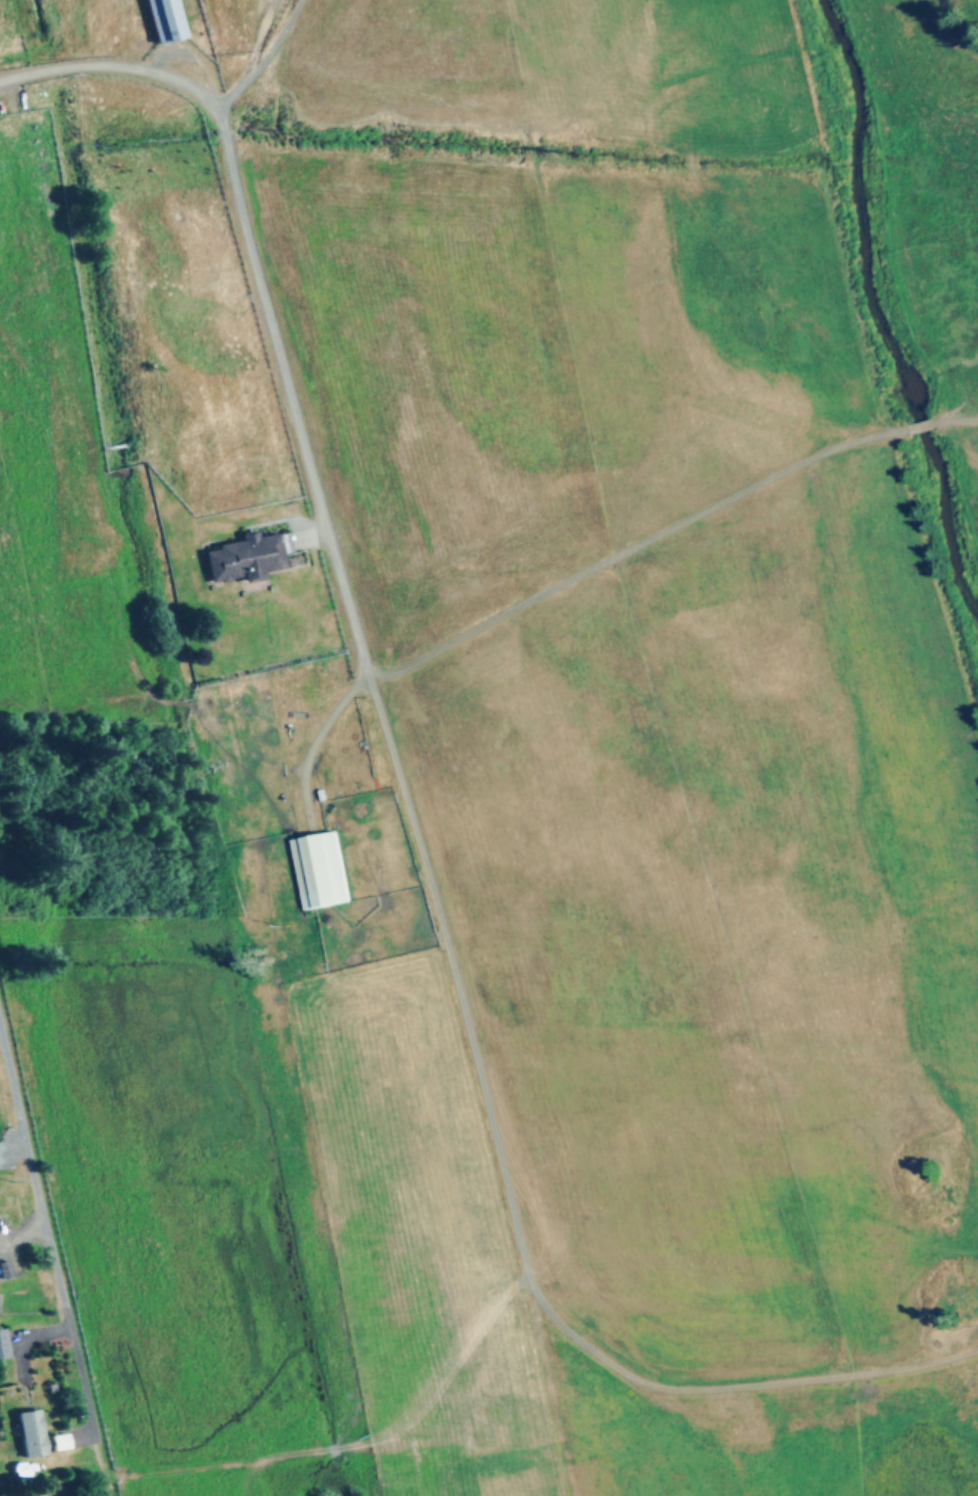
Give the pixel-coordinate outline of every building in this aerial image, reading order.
[(190,37),(182,0),(150,0),(160,44),(190,37)] [(293,534),(259,539),(206,546),(211,585),(243,581),(243,580),(288,574),(286,559),(296,557),(293,534)] [(340,831),(295,838),(307,911),(352,904),(340,831)] [(17,1276),(12,1261),(2,1264),(6,1279),(17,1276)] [(11,1358),(8,1329),(0,1329),(0,1359),(11,1358)] [(41,1410),(19,1412),(25,1458),(46,1456),(41,1410)]
